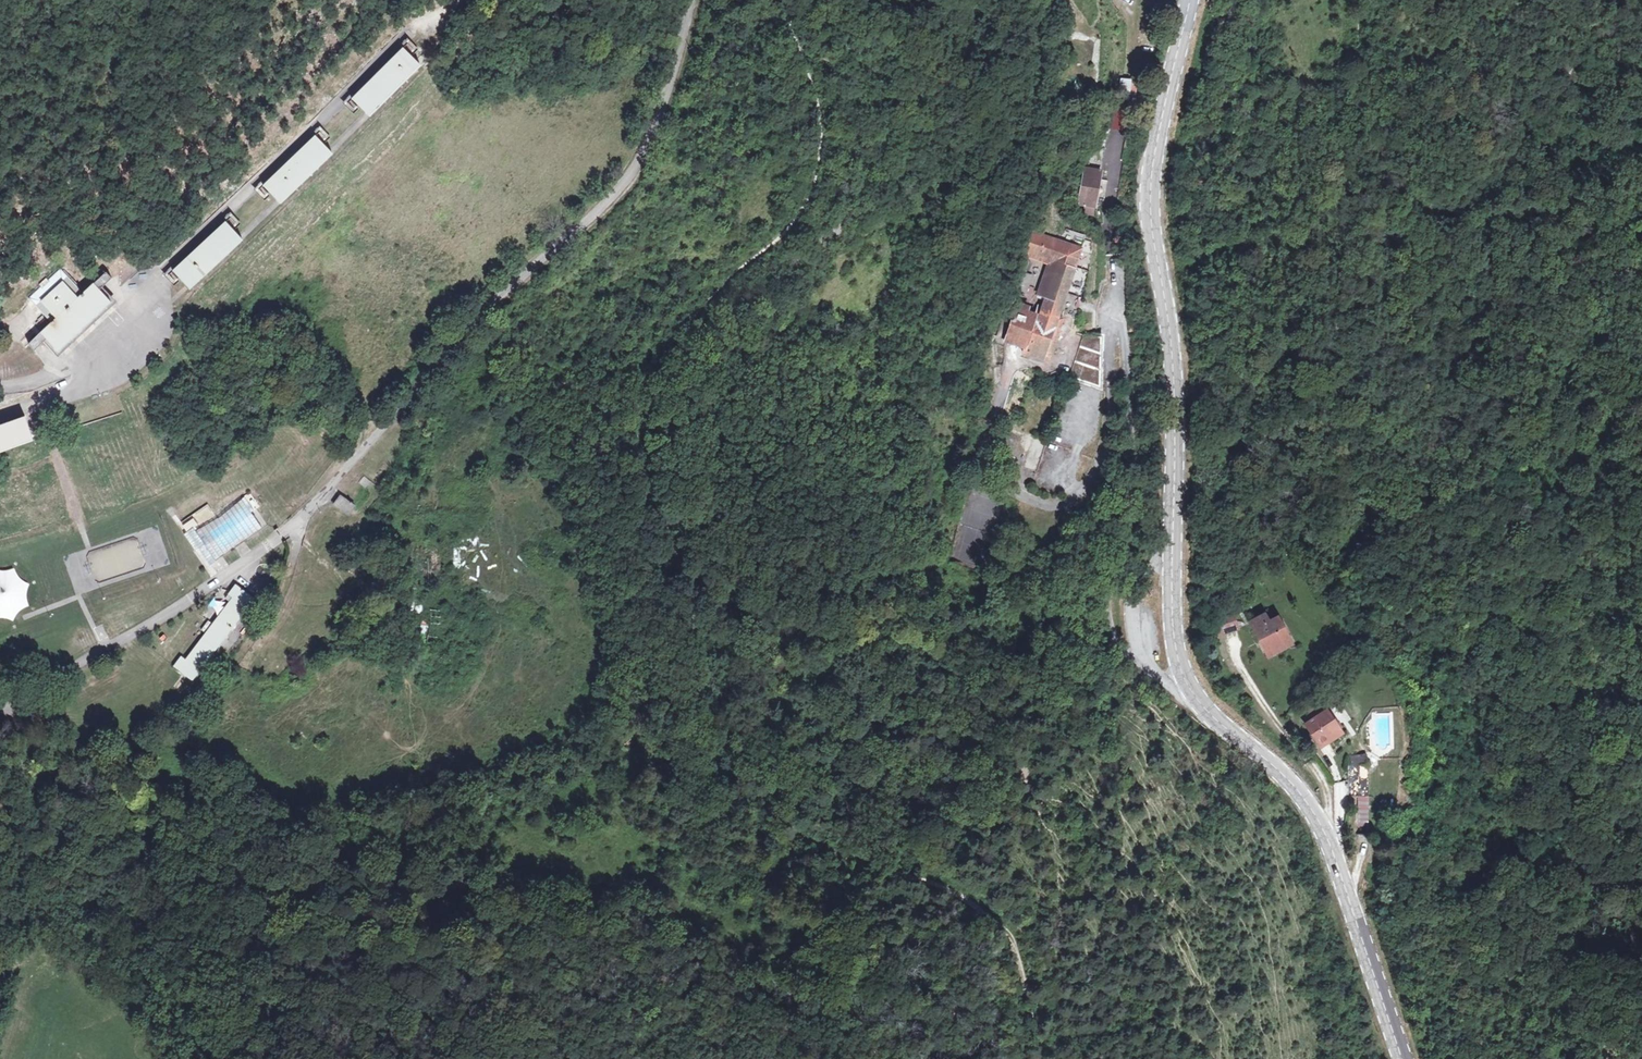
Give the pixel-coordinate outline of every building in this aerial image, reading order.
[(418,64),(401,47),(352,96),(371,114),(418,64)] [(1119,79),(1120,93),(1137,91),(1136,78),(1119,79)] [(324,156),(307,139),(256,186),(273,205),(324,156)] [(1085,169),(1079,208),(1095,210),(1101,172),(1085,169)] [(239,241),(222,223),(168,274),(185,292),(239,241)] [(992,345),(1001,348),(1003,341),(1025,348),(1023,354),(1048,362),(1064,310),(1062,309),(1082,241),(1071,237),(1068,247),(1031,236),(1025,255),(1048,261),(1038,295),(1043,297),(1038,312),(1005,302),(1000,317),(1000,319),(992,345)] [(1071,284),(1081,287),(1086,271),(1077,268),(1071,284)] [(47,291),(35,303),(56,324),(45,335),(63,354),(117,303),(100,285),(87,296),(64,273),(52,284),(49,282),(43,287),(47,291)] [(1082,333),(1069,374),(1097,385),(1100,386),(1100,336),(1082,333)] [(29,442),(23,420),(21,418),(0,426),(0,452),(29,442)] [(1061,458),(1064,451),(1048,445),(1046,452),(1061,458)] [(390,465),(382,458),(372,471),(380,478),(390,465)] [(363,487),(368,480),(359,473),(354,481),(363,487)] [(248,492),(242,496),(252,510),(255,508),(258,506),(248,492)] [(335,496),(330,505),(345,513),(350,504),(335,496)] [(198,523),(193,517),(184,524),(188,529),(198,523)] [(16,618),(15,610),(29,608),(24,580),(16,581),(14,568),(0,570),(0,620),(16,618)] [(235,584),(229,591),(224,598),(229,602),(212,625),(207,621),(200,629),(205,633),(187,657),(182,663),(178,660),(172,668),(191,682),(254,599),(235,584)] [(1253,622),(1258,629),(1273,619),(1270,612),(1253,622)] [(1281,616),(1273,619),(1258,629),(1272,652),(1293,640),(1284,626),(1285,623),(1281,616)] [(182,663),(187,657),(186,654),(178,660),(182,663)] [(1307,720),(1319,739),(1329,733),(1331,738),(1344,730),(1329,707),(1344,698),(1338,689),(1309,707),(1314,716),(1307,720)] [(1322,744),(1331,738),(1329,733),(1319,739),(1322,744)] [(1369,796),(1371,770),(1367,764),(1360,763),(1359,796),(1369,796)]
